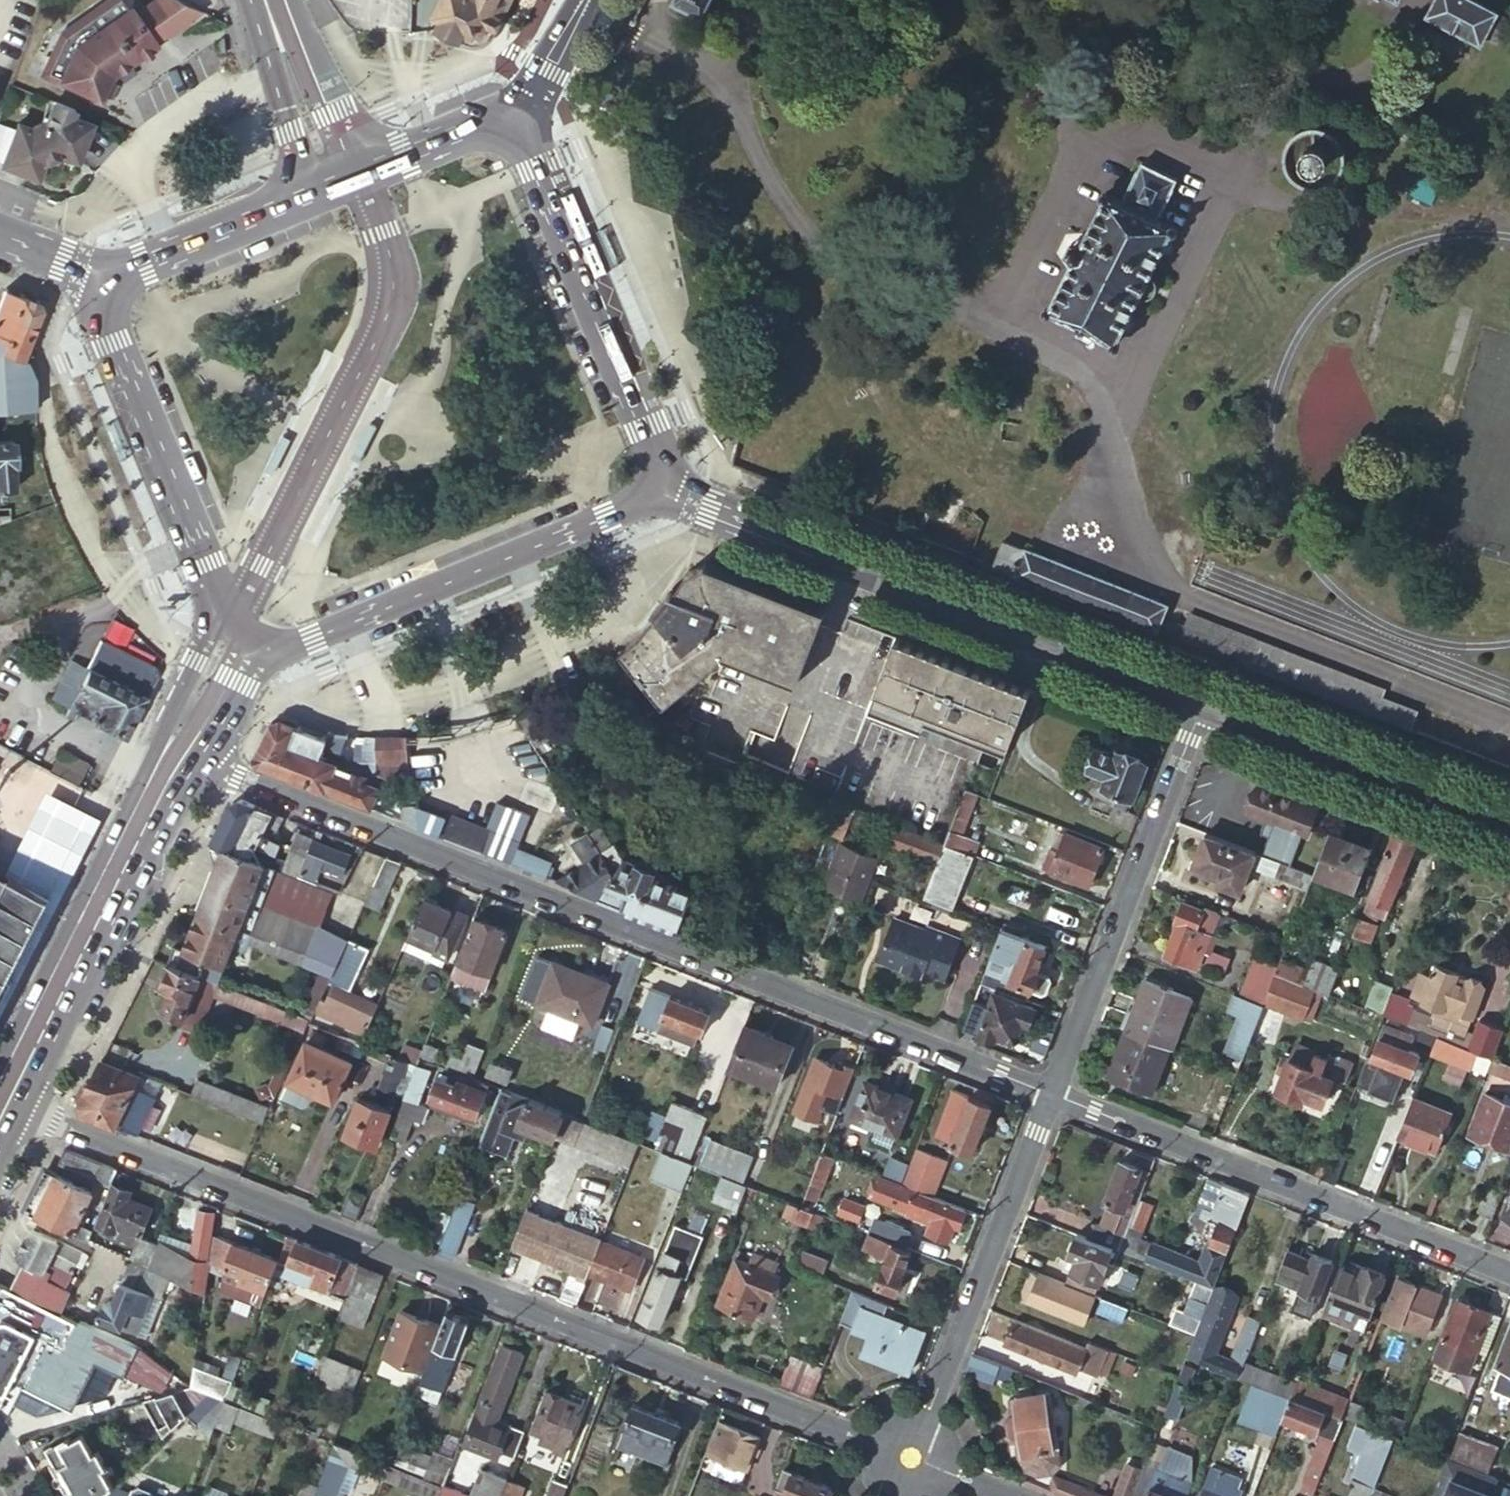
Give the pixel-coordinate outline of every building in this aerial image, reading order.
[(99,103),(110,77),(158,48),(156,45),(166,38),(146,9),(135,16),(125,0),(110,0),(59,34),(39,76),(99,103)] [(505,0),(439,0),(430,15),(434,17),(440,20),(435,29),(455,40),(457,36),(461,36),(465,37),(471,39),(476,39),(480,38),(484,37),(488,33),(496,18),(504,3),(505,0)] [(672,4),(685,11),(704,21),(714,0),(675,0),(672,4)] [(1494,14),(1495,12),(1472,0),(1433,0),(1424,19),(1478,46),(1482,38),(1494,14)] [(685,11),(672,4),(669,10),(670,15),(678,19),(682,18),(685,11)] [(1506,20),(1494,14),(1482,38),(1494,44),(1506,20)] [(75,111),(54,102),(44,126),(39,125),(31,128),(30,131),(16,126),(1,165),(36,178),(43,163),(60,154),(77,162),(90,126),(72,119),(75,111)] [(1341,161),(1342,156),(1342,155),(1341,149),(1340,144),(1337,139),(1334,135),(1330,132),(1325,128),(1323,127),(1319,126),(1313,125),(1307,125),(1304,126),(1301,127),(1297,128),(1295,130),(1290,133),(1288,136),(1286,138),(1284,142),(1282,148),(1281,151),(1281,154),(1281,157),(1281,161),(1282,163),(1283,166),(1284,169),(1285,172),(1289,176),(1294,181),(1298,183),(1300,184),(1304,185),(1310,186),(1316,186),(1320,185),(1326,182),(1329,181),(1332,178),(1334,176),(1336,173),(1338,171),(1340,167),(1341,161)] [(1175,177),(1140,160),(1135,169),(1133,167),(1119,193),(1122,195),(1119,201),(1101,192),(1043,309),(1112,343),(1136,293),(1137,294),(1140,295),(1143,295),(1145,294),(1147,293),(1149,290),(1151,288),(1152,285),(1152,282),(1152,279),(1149,275),(1145,273),(1168,226),(1152,217),(1155,211),(1159,213),(1175,177)] [(30,407),(28,377),(24,366),(25,359),(29,359),(33,344),(31,340),(41,308),(36,303),(6,291),(0,306),(0,409),(30,407)] [(0,439),(0,487),(10,486),(9,463),(11,462),(8,438),(0,439)] [(1000,543),(990,567),(1177,640),(1182,628),(1161,621),(1166,608),(1000,543)] [(626,647),(621,651),(666,704),(726,657),(797,684),(826,610),(706,564),(689,571),(682,581),(670,599),(664,607),(659,613),(655,617),(653,620),(647,626),(644,629),(640,633),(632,641),(626,647)] [(903,640),(896,638),(864,715),(872,719),(903,640)] [(1031,691),(903,640),(872,719),(920,737),(923,729),(982,752),(1003,760),(1031,691)] [(72,663),(52,703),(69,712),(65,720),(73,723),(77,715),(93,723),(93,725),(123,739),(154,678),(150,667),(104,643),(89,671),(72,663)] [(259,763),(370,807),(379,784),(335,766),(337,760),(321,754),(324,745),(327,737),(280,719),(275,720),(271,721),(255,753),(259,763)] [(342,753),(348,734),(330,731),(327,737),(324,745),(342,753)] [(417,807),(406,737),(401,737),(385,737),(358,735),(358,742),(366,743),(364,761),(377,761),(377,771),(387,775),(396,774),(403,820),(420,826),(417,807)] [(1107,818),(1132,829),(1138,814),(1128,810),(1147,761),(1126,753),(1125,757),(1095,745),(1086,766),(1100,772),(1096,783),(1117,792),(1107,818)] [(723,780),(731,759),(702,747),(694,768),(723,780)] [(88,765),(62,752),(51,773),(78,787),(88,765)] [(1216,786),(1199,828),(1207,830),(1222,836),(1238,795),(1216,786)] [(1296,802),(1257,787),(1248,812),(1306,834),(1317,807),(1298,800),(1296,802)] [(962,835),(978,795),(964,790),(943,844),(967,853),(972,840),(962,835)] [(222,817),(209,842),(268,865),(272,858),(280,843),(271,839),(281,816),(240,799),(228,804),(222,817)] [(420,826),(546,875),(550,862),(518,849),(531,815),(498,803),(488,830),(446,814),(444,817),(417,807),(420,826)] [(855,810),(843,805),(832,835),(844,840),(855,810)] [(943,844),(891,824),(884,843),(935,863),(943,844)] [(600,825),(589,833),(590,835),(613,872),(622,857),(614,844),(612,845),(600,825)] [(1222,836),(1207,830),(1194,863),(1200,865),(1225,874),(1222,880),(1221,882),(1241,890),(1251,863),(1257,850),(1222,836)] [(1416,840),(1392,830),(1384,850),(1387,852),(1362,915),(1384,923),(1416,840)] [(1369,846),(1329,831),(1313,872),(1320,875),(1354,888),(1369,846)] [(298,832),(289,854),(303,860),(312,840),(313,837),(298,832)] [(1057,851),(1050,848),(1042,867),(1088,886),(1102,849),(1064,834),(1057,851)] [(557,880),(596,895),(613,872),(590,835),(573,845),(584,863),(557,880)] [(59,857),(67,841),(56,836),(48,852),(59,857)] [(303,860),(299,871),(316,877),(320,865),(340,873),(348,854),(312,840),(303,860)] [(258,911),(276,868),(268,865),(209,842),(216,864),(212,875),(206,889),(247,905),(258,911)] [(951,909),(972,855),(967,853),(943,844),(935,863),(921,898),(951,909)] [(875,859),(840,845),(824,886),(861,900),(875,859)] [(1280,859),(1257,850),(1251,863),(1275,872),(1280,859)] [(282,870),(297,876),(299,871),(303,860),(289,854),(285,863),(282,870)] [(386,890),(399,862),(385,856),(372,885),(386,890)] [(596,895),(677,927),(692,890),(653,874),(656,868),(653,861),(641,856),(635,860),(623,856),(622,857),(613,872),(596,895)] [(272,858),(268,865),(276,868),(282,870),(285,863),(272,858)] [(1313,872),(1280,859),(1275,872),(1303,884),(1306,877),(1311,879),(1313,872)] [(1225,874),(1200,865),(1198,871),(1222,880),(1225,874)] [(276,868),(258,911),(313,933),(331,889),(297,876),(282,870),(276,868)] [(50,897),(42,893),(0,872),(0,994),(50,897)] [(1354,888),(1320,875),(1317,886),(1349,898),(1354,888)] [(231,946),(247,905),(206,889),(195,916),(182,951),(210,961),(223,966),(231,946)] [(450,908),(423,897),(401,948),(430,960),(434,947),(452,954),(466,915),(450,908)] [(1219,911),(1205,906),(1203,910),(1182,902),(1175,921),(1178,922),(1166,954),(1197,966),(1219,911)] [(258,911),(247,905),(231,946),(242,951),(245,944),(258,911)] [(451,906),(450,908),(466,915),(467,912),(451,906)] [(313,933),(258,911),(245,944),(300,966),(313,933)] [(506,930),(472,916),(463,938),(497,951),(506,930)] [(1357,918),(1352,934),(1369,941),(1375,926),(1357,918)] [(925,931),(895,919),(878,962),(921,978),(923,973),(943,982),(959,940),(927,927),(925,931)] [(316,927),(300,966),(329,978),(347,940),(316,927)] [(1035,971),(1045,946),(1000,928),(992,952),(1010,959),(1012,955),(1020,957),(1011,981),(1005,979),(1007,974),(986,966),(980,982),(1025,999),(1030,989),(1042,994),(1047,991),(1050,981),(1048,977),(1035,971)] [(463,938),(451,971),(484,984),(497,951),(463,938)] [(1280,942),(1272,939),(1268,948),(1276,951),(1280,942)] [(329,978),(328,982),(330,983),(349,990),(366,948),(347,940),(329,978)] [(172,947),(166,962),(199,974),(205,977),(210,961),(182,951),(172,947)] [(1010,959),(992,952),(986,966),(1007,974),(1005,979),(1011,981),(1020,957),(1012,955),(1010,959)] [(1275,972),(1277,965),(1257,957),(1242,996),(1263,1004),(1264,1001),(1275,972)] [(1308,969),(1280,958),(1277,965),(1275,972),(1292,979),(1312,986),(1329,993),(1339,968),(1312,958),(1308,969)] [(199,974),(166,962),(158,983),(169,987),(161,1008),(197,1022),(207,995),(193,989),(199,974)] [(607,983),(552,962),(535,1003),(591,1024),(607,983)] [(1431,977),(1423,974),(1415,996),(1422,999),(1422,1000),(1442,1008),(1443,1006),(1470,1016),(1481,987),(1455,977),(1456,973),(1436,965),(1431,977)] [(484,984),(451,971),(446,985),(478,999),(484,984)] [(1292,979),(1275,972),(1264,1001),(1281,1008),(1301,1016),(1312,986),(1292,979)] [(1391,993),(1394,985),(1377,979),(1366,1007),(1383,1014),(1391,993)] [(1143,980),(1125,1030),(1169,1046),(1173,1047),(1191,998),(1143,980)] [(349,1037),(359,1041),(377,1000),(349,990),(330,983),(318,1014),(352,1028),(349,1037)] [(1312,986),(1301,1016),(1317,1022),(1329,993),(1312,986)] [(979,987),(964,1025),(978,1031),(993,992),(979,987)] [(1034,1008),(993,992),(978,1031),(993,1037),(996,1032),(1009,1037),(1016,1033),(1021,1019),(1028,1022),(1034,1008)] [(1242,996),(1234,993),(1228,1010),(1239,1015),(1226,1050),(1243,1056),(1263,1004),(1242,996)] [(1476,1051),(1492,1056),(1503,1028),(1479,1019),(1474,1034),(1405,1007),(1407,1000),(1391,993),(1383,1014),(1422,1029),(1437,1035),(1476,1051)] [(708,1010),(669,994),(656,1026),(652,1036),(678,1046),(681,1039),(693,1043),(698,1032),(700,1032),(708,1010)] [(323,1027),(309,1022),(306,1028),(313,1032),(309,1042),(320,1047),(324,1038),(320,1035),(323,1027)] [(770,1034),(744,1023),(728,1065),(775,1084),(790,1046),(769,1036),(770,1034)] [(1412,1035),(1384,1024),(1372,1056),(1412,1072),(1419,1051),(1408,1047),(1412,1035)] [(1437,1035),(1422,1029),(1416,1044),(1420,1049),(1430,1053),(1437,1035)] [(1169,1046),(1125,1030),(1108,1073),(1153,1090),(1169,1046)] [(1469,1068),(1476,1051),(1437,1035),(1430,1053),(1469,1068)] [(350,1061),(320,1047),(309,1042),(305,1042),(288,1079),(313,1090),(311,1094),(328,1101),(330,1098),(333,1099),(350,1061)] [(471,1077),(482,1048),(466,1042),(459,1060),(447,1056),(443,1067),(466,1075),(471,1077)] [(424,1043),(418,1057),(432,1062),(437,1048),(424,1043)] [(1310,1067),(1282,1056),(1276,1071),(1283,1073),(1277,1088),(1303,1098),(1304,1093),(1324,1100),(1330,1086),(1336,1088),(1342,1076),(1347,1078),(1354,1060),(1341,1055),(1339,1061),(1316,1052),(1310,1067)] [(403,1096),(416,1063),(393,1053),(380,1086),(403,1096)] [(1492,1056),(1487,1068),(1509,1077),(1509,1063),(1492,1056)] [(140,1074),(101,1059),(90,1081),(81,1098),(78,1103),(83,1112),(116,1124),(135,1085),(140,1074)] [(491,1061),(482,1082),(486,1083),(500,1089),(503,1090),(512,1069),(491,1061)] [(430,1069),(416,1063),(403,1096),(399,1108),(413,1113),(420,1115),(425,1102),(427,1097),(420,1094),(430,1069)] [(160,1082),(140,1074),(135,1085),(154,1094),(160,1082)] [(471,1077),(466,1075),(461,1088),(434,1079),(427,1097),(460,1109),(457,1117),(467,1121),(472,1118),(474,1114),(480,1116),(483,1109),(477,1106),(481,1096),(487,1099),(490,1091),(485,1089),(486,1083),(482,1082),(471,1077)] [(909,1097),(864,1079),(851,1115),(875,1125),(895,1132),(895,1133),(909,1097)] [(191,1094),(264,1122),(270,1108),(196,1080),(191,1094)] [(116,1124),(136,1132),(154,1094),(135,1085),(116,1124)] [(998,1106),(983,1099),(954,1088),(937,1133),(952,1139),(951,1143),(982,1155),(1000,1106),(998,1106)] [(557,1127),(562,1113),(512,1094),(503,1090),(500,1089),(478,1147),(506,1159),(516,1134),(526,1138),(529,1129),(552,1138),(553,1137),(557,1127)] [(998,1106),(1002,1096),(986,1090),(983,1099),(998,1106)] [(1484,1092),(1469,1134),(1509,1149),(1509,1147),(1509,1102),(1484,1092)] [(389,1107),(363,1097),(358,1095),(344,1131),(376,1143),(389,1107)] [(460,1109),(427,1097),(425,1102),(428,1106),(457,1117),(460,1109)] [(1412,1098),(1398,1134),(1436,1149),(1450,1113),(1412,1098)] [(682,1122),(669,1153),(674,1155),(687,1160),(706,1113),(671,1099),(664,1115),(682,1122)] [(413,1113),(399,1108),(391,1128),(405,1134),(413,1113)] [(557,1127),(553,1137),(572,1144),(575,1134),(581,1120),(562,1113),(557,1127)] [(635,1141),(581,1120),(575,1134),(572,1144),(626,1164),(635,1141)] [(875,1125),(868,1142),(888,1149),(895,1132),(875,1125)] [(526,1138),(516,1134),(506,1159),(516,1163),(526,1138)] [(705,1137),(695,1163),(718,1173),(739,1180),(749,1154),(705,1137)] [(98,1176),(103,1162),(66,1147),(60,1160),(98,1176)] [(1333,1148),(1321,1177),(1336,1183),(1346,1154),(1333,1148)] [(669,1153),(660,1150),(650,1176),(665,1182),(674,1155),(669,1153)] [(833,1156),(821,1151),(805,1194),(817,1199),(833,1156)] [(1156,1157),(1142,1152),(1139,1159),(1153,1164),(1156,1157)] [(665,1182),(680,1188),(690,1162),(687,1160),(674,1155),(665,1182)] [(1140,1196),(1150,1172),(1120,1160),(1103,1201),(1107,1202),(1134,1213),(1140,1196)] [(112,1181),(117,1168),(103,1162),(98,1176),(97,1178),(111,1184),(112,1181)] [(38,1187),(25,1212),(49,1222),(89,1239),(93,1229),(83,1223),(89,1209),(84,1206),(92,1190),(48,1168),(38,1187)] [(709,1198),(735,1208),(745,1183),(739,1180),(718,1173),(709,1198)] [(958,1226),(966,1207),(901,1182),(879,1173),(871,1196),(906,1209),(908,1206),(933,1215),(929,1224),(936,1228),(934,1233),(947,1238),(953,1223),(958,1226)] [(965,1186),(942,1178),(937,1192),(960,1201),(965,1186)] [(1213,1211),(1224,1184),(1209,1178),(1197,1206),(1213,1211)] [(130,1257),(146,1264),(154,1242),(155,1239),(139,1233),(149,1206),(128,1197),(131,1189),(112,1181),(111,1184),(96,1223),(114,1230),(115,1227),(121,1229),(118,1236),(136,1243),(130,1257)] [(1236,1231),(1251,1195),(1224,1184),(1213,1211),(1197,1206),(1194,1214),(1208,1220),(1236,1231)] [(351,1186),(341,1212),(356,1219),(367,1192),(351,1186)] [(1477,1210),(1491,1216),(1501,1192),(1486,1187),(1477,1210)] [(817,1199),(805,1194),(801,1204),(813,1208),(817,1199)] [(1154,1201),(1140,1196),(1134,1213),(1128,1227),(1141,1232),(1154,1201)] [(862,1220),(865,1202),(839,1198),(836,1215),(862,1220)] [(813,1208),(801,1204),(797,1202),(791,1216),(807,1222),(813,1208)] [(1134,1213),(1107,1202),(1099,1224),(1125,1234),(1128,1227),(1134,1213)] [(455,1205),(437,1251),(453,1257),(470,1211),(455,1205)] [(525,1207),(511,1244),(579,1271),(584,1273),(585,1270),(598,1238),(599,1235),(525,1207)] [(822,1212),(813,1208),(807,1222),(816,1227),(822,1212)] [(146,1264),(205,1293),(209,1266),(210,1260),(206,1259),(214,1212),(198,1209),(192,1242),(190,1256),(154,1242),(146,1264)] [(882,1219),(875,1233),(903,1244),(909,1229),(882,1219)] [(1215,1287),(1236,1231),(1208,1220),(1203,1235),(1207,1244),(1200,1261),(1139,1238),(1141,1232),(1128,1227),(1125,1234),(1119,1250),(1198,1281),(1215,1287)] [(1125,1234),(1099,1224),(1094,1222),(1088,1238),(1113,1247),(1119,1250),(1125,1234)] [(192,1242),(159,1228),(155,1239),(154,1242),(190,1256),(192,1242)] [(894,1289),(911,1247),(903,1244),(875,1233),(866,1230),(861,1245),(884,1255),(875,1280),(894,1289)] [(89,1254),(44,1233),(40,1231),(19,1271),(11,1288),(59,1313),(70,1291),(46,1279),(50,1271),(44,1267),(48,1259),(71,1271),(75,1262),(82,1266),(89,1254)] [(277,1258),(214,1233),(210,1260),(209,1266),(224,1271),(217,1294),(258,1310),(266,1288),(277,1258)] [(1088,1238),(1075,1233),(1068,1252),(1081,1258),(1076,1272),(1100,1281),(1103,1274),(1110,1277),(1114,1264),(1108,1261),(1113,1247),(1088,1238)] [(297,1238),(287,1234),(277,1258),(266,1288),(276,1291),(283,1273),(297,1238)] [(357,1262),(297,1238),(283,1273),(343,1297),(357,1262)] [(643,1256),(598,1238),(585,1270),(622,1285),(625,1276),(634,1279),(643,1256)] [(826,1257),(800,1247),(794,1263),(819,1273),(826,1257)] [(747,1261),(734,1256),(717,1300),(754,1315),(765,1286),(772,1289),(778,1273),(772,1271),(776,1258),(752,1248),(747,1261)] [(673,1269),(678,1254),(664,1249),(640,1309),(642,1309),(641,1313),(643,1316),(650,1320),(653,1318),(655,1315),(663,1318),(680,1272),(673,1269)] [(1062,1267),(1076,1272),(1081,1258),(1068,1252),(1062,1267)] [(686,1257),(678,1254),(673,1269),(680,1272),(686,1257)] [(1308,1265),(1285,1256),(1279,1272),(1291,1277),(1289,1283),(1295,1285),(1294,1286),(1319,1296),(1330,1267),(1310,1259),(1308,1265)] [(167,1277),(129,1262),(113,1302),(110,1301),(104,1302),(99,1315),(145,1333),(167,1277)] [(361,1325),(382,1271),(357,1262),(343,1297),(336,1315),(361,1325)] [(1362,1272),(1365,1266),(1358,1263),(1355,1270),(1362,1272)] [(1355,1270),(1341,1264),(1322,1312),(1354,1324),(1364,1328),(1386,1273),(1365,1266),(1362,1272),(1355,1270)] [(1042,1273),(1034,1270),(1023,1298),(1031,1301),(1042,1273)] [(1100,1281),(1076,1272),(1071,1284),(1095,1293),(1100,1281)] [(559,1298),(573,1303),(582,1278),(577,1276),(568,1273),(559,1298)] [(1071,1284),(1042,1273),(1031,1301),(1086,1322),(1096,1294),(1095,1293),(1071,1284)] [(625,1276),(622,1285),(630,1288),(634,1279),(625,1276)] [(1434,1291),(1396,1277),(1381,1316),(1427,1334),(1437,1307),(1428,1304),(1434,1291)] [(1215,1287),(1198,1281),(1191,1296),(1208,1303),(1215,1287)] [(141,1344),(79,1317),(76,1322),(59,1313),(11,1288),(0,1283),(0,1398),(3,1401),(15,1379),(28,1384),(50,1340),(87,1357),(89,1350),(130,1369),(141,1344)] [(1213,1362),(1212,1366),(1239,1376),(1244,1362),(1260,1321),(1247,1316),(1231,1356),(1218,1352),(1241,1294),(1219,1287),(1193,1354),(1213,1362)] [(881,1312),(885,1301),(851,1288),(839,1320),(867,1331),(861,1348),(909,1366),(924,1327),(881,1312)] [(1442,1294),(1434,1291),(1428,1304),(1437,1307),(1442,1294)] [(1096,1312),(1121,1321),(1126,1307),(1101,1298),(1096,1312)] [(1448,1342),(1486,1356),(1502,1315),(1459,1299),(1442,1345),(1446,1347),(1448,1342)] [(466,1318),(444,1308),(439,1323),(422,1368),(417,1380),(440,1388),(466,1318)] [(1172,1323),(1197,1333),(1203,1318),(1177,1308),(1172,1323)] [(383,1353),(422,1368),(439,1323),(399,1309),(383,1353)] [(1048,1332),(1015,1319),(1006,1342),(1078,1370),(1080,1363),(1100,1371),(1109,1348),(1091,1341),(1088,1348),(1087,1347),(1048,1332)] [(1495,1368),(1509,1374),(1509,1331),(1495,1368)] [(481,1415),(494,1419),(520,1351),(499,1343),(471,1417),(479,1419),(481,1415)] [(1012,1368),(971,1352),(963,1370),(987,1380),(990,1375),(1006,1381),(1012,1368)] [(350,1395),(359,1369),(321,1354),(310,1380),(350,1395)] [(809,1396),(821,1366),(790,1354),(779,1384),(809,1396)] [(195,1357),(190,1386),(205,1393),(224,1399),(229,1386),(231,1379),(215,1373),(218,1366),(195,1357)] [(1239,1376),(1290,1396),(1296,1381),(1244,1362),(1239,1376)] [(1296,1381),(1290,1396),(1343,1416),(1344,1413),(1349,1399),(1297,1379),(1296,1381)] [(1190,1387),(1178,1381),(1161,1424),(1174,1430),(1190,1387)] [(1283,1416),(1289,1398),(1251,1384),(1244,1402),(1267,1410),(1266,1415),(1281,1421),(1283,1416)] [(229,1386),(224,1399),(236,1404),(261,1414),(266,1400),(229,1386)] [(564,1450),(580,1409),(582,1401),(564,1394),(546,1386),(533,1420),(544,1425),(540,1437),(553,1442),(552,1446),(564,1450)] [(184,1414),(174,1391),(144,1400),(161,1436),(184,1414)] [(1050,1393),(1015,1398),(1018,1415),(1012,1416),(1007,1422),(1009,1435),(1013,1438),(1020,1437),(1025,1466),(1028,1469),(1034,1472),(1041,1472),(1045,1472),(1050,1470),(1057,1467),(1060,1464),(1050,1393)] [(1343,1416),(1290,1396),(1289,1398),(1283,1416),(1318,1430),(1322,1423),(1325,1424),(1338,1429),(1343,1416)] [(236,1404),(224,1399),(215,1424),(227,1429),(231,1419),(236,1404)] [(1349,1399),(1344,1413),(1361,1420),(1363,1413),(1359,1411),(1361,1404),(1349,1399)] [(681,1420),(633,1401),(618,1439),(666,1458),(681,1420)] [(261,1414),(236,1404),(231,1419),(257,1430),(263,1414),(261,1414)] [(1386,1426),(1403,1432),(1408,1418),(1391,1412),(1386,1426)] [(272,1435),(278,1421),(263,1414),(257,1430),(272,1435)] [(513,1457),(524,1427),(510,1421),(509,1425),(494,1419),(481,1415),(479,1419),(471,1417),(460,1444),(496,1457),(499,1451),(513,1457)] [(760,1434),(717,1417),(706,1448),(716,1452),(711,1467),(735,1477),(741,1475),(746,1464),(747,1464),(760,1434)] [(1333,1439),(1338,1429),(1325,1424),(1321,1434),(1333,1439)] [(1500,1443),(1462,1429),(1452,1452),(1490,1467),(1500,1443)] [(1395,1436),(1379,1430),(1373,1443),(1390,1449),(1395,1436)] [(81,1495),(101,1495),(112,1485),(102,1468),(107,1465),(99,1451),(95,1453),(83,1434),(72,1440),(69,1436),(48,1448),(58,1466),(62,1464),(81,1495)] [(1169,1439),(1157,1434),(1150,1453),(1161,1457),(1169,1439)] [(1317,1482),(1333,1439),(1321,1434),(1304,1478),(1317,1482)] [(346,1462),(351,1449),(332,1442),(319,1474),(311,1495),(340,1495),(342,1490),(336,1487),(346,1462)] [(448,1464),(451,1456),(432,1449),(430,1456),(399,1444),(395,1456),(425,1468),(422,1477),(441,1484),(448,1464)] [(386,1463),(351,1449),(346,1462),(382,1476),(386,1463)] [(1133,1495),(1185,1495),(1190,1480),(1159,1469),(1163,1458),(1161,1457),(1150,1453),(1137,1487),(1133,1495)] [(395,1456),(392,1465),(402,1469),(422,1477),(425,1468),(395,1456)] [(402,1469),(392,1465),(386,1463),(382,1476),(388,1479),(422,1492),(421,1495),(436,1495),(441,1484),(422,1477),(402,1469)] [(441,1484),(468,1495),(475,1475),(448,1464),(441,1484)] [(787,1489),(804,1495),(828,1495),(833,1484),(783,1464),(770,1495),(784,1495),(787,1489)] [(1210,1465),(1202,1486),(1204,1487),(1201,1495),(1238,1495),(1240,1489),(1235,1487),(1239,1476),(1220,1469),(1210,1465)] [(1478,1487),(1484,1470),(1469,1465),(1462,1481),(1478,1487)] [(468,1495),(471,1495),(499,1495),(506,1476),(479,1466),(475,1475),(468,1495)] [(319,1474),(307,1470),(298,1493),(306,1495),(311,1495),(319,1474)] [(1500,1477),(1484,1470),(1478,1487),(1462,1481),(1451,1477),(1444,1495),(1492,1495),(1500,1477)] [(1025,1472),(1022,1480),(1047,1489),(1050,1482),(1025,1472)] [(1064,1495),(1106,1495),(1107,1494),(1053,1473),(1050,1482),(1047,1489),(1064,1495)] [(506,1476),(499,1495),(519,1495),(524,1483),(506,1476)] [(567,1482),(553,1476),(545,1495),(562,1495),(567,1482)] [(1137,1487),(1120,1480),(1114,1495),(1133,1495),(1137,1487)] [(151,1495),(149,1488),(138,1483),(132,1487),(129,1493),(112,1485),(101,1495),(151,1495)] [(436,1495),(437,1495),(468,1495),(441,1484),(436,1495)]
